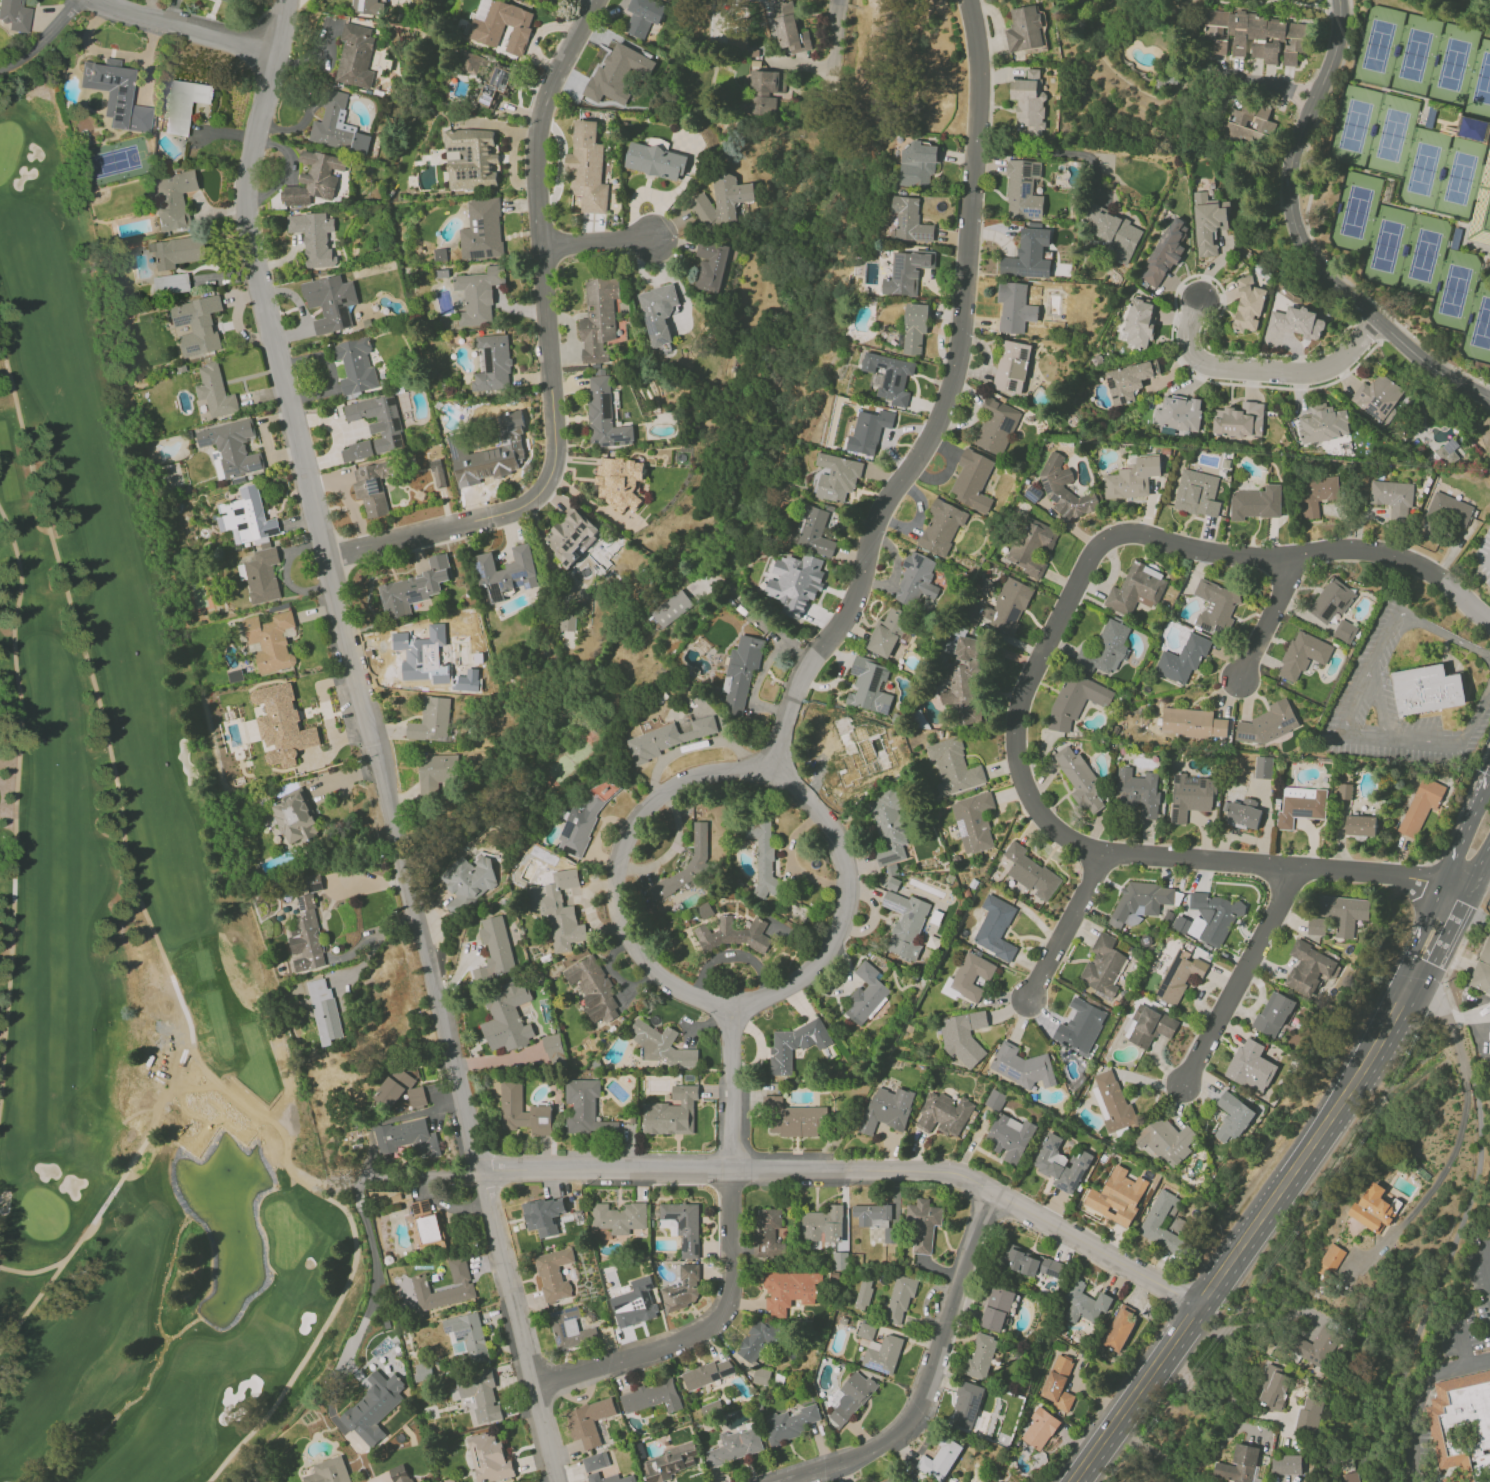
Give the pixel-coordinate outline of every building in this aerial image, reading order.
[(31,8),(20,6),(21,0),(0,0),(0,21),(9,23),(8,30),(27,33),(31,8)] [(352,12),(383,16),(385,3),(378,2),(378,0),(353,0),(352,12)] [(504,24),(513,26),(505,52),(522,57),(536,11),(497,0),(481,0),(474,24),(466,22),(462,36),(498,47),(504,24)] [(667,6),(653,0),(631,0),(627,10),(631,12),(623,31),(644,40),(651,22),(659,25),(667,6)] [(812,49),(808,30),(799,32),(793,2),(771,7),(780,48),(789,46),(790,54),(812,49)] [(1005,30),(1008,52),(1044,46),(1038,4),(1010,9),(1013,28),(1005,30)] [(1309,20),(1205,11),(1203,39),(1214,40),(1212,57),(1228,59),(1228,55),(1248,57),(1264,59),(1263,63),(1280,65),(1297,66),(1298,52),(1306,52),(1309,20)] [(370,89),(374,71),(367,70),(376,29),(345,22),(341,40),(344,41),(335,81),(370,89)] [(657,61),(616,41),(603,68),(597,65),(582,95),(599,103),(603,94),(621,104),(637,71),(649,76),(657,61)] [(478,74),(483,56),(462,50),(457,69),(478,74)] [(149,132),(152,107),(129,105),(132,69),(119,67),(119,60),(103,58),(102,64),(82,61),(79,87),(106,90),(103,116),(110,117),(109,127),(149,132)] [(512,71),(490,66),(482,103),(492,105),(496,90),(507,93),(512,71)] [(1016,100),(1015,135),(1043,136),(1044,91),(1040,91),(1041,69),(1027,68),(1027,81),(1009,80),(1009,99),(1016,100)] [(785,72),(750,71),(749,114),(777,115),(777,94),(785,94),(785,72)] [(165,133),(189,136),(193,101),(212,104),(214,85),(172,80),(165,133)] [(308,141),(366,154),(371,135),(355,132),(357,126),(342,123),(349,93),(329,89),(321,122),(313,120),(308,141)] [(1275,122),(1268,120),(1271,108),(1244,101),(1241,111),(1231,108),(1223,136),(1268,148),(1275,122)] [(1464,116),(1489,122),(1485,142),(1460,135),(1464,116)] [(598,121),(575,119),(573,153),(566,153),(565,171),(572,172),(571,194),(581,195),(580,212),(607,213),(608,184),(601,183),(604,143),(597,143),(598,121)] [(448,188),(498,187),(496,129),(446,130),(448,188)] [(900,148),(898,185),(929,187),(929,173),(935,174),(937,146),(921,145),(922,140),(911,139),(910,149),(900,148)] [(624,168),(681,181),(687,154),(630,141),(624,168)] [(347,158),(301,150),(299,162),(309,164),(308,174),(301,173),(298,186),(283,183),(279,202),(309,207),(311,196),(333,200),(338,176),(330,175),(331,169),(344,171),(347,158)] [(1042,219),(1043,195),(1033,195),(1033,178),(1041,178),(1041,161),(1008,160),(1006,218),(1042,219)] [(199,189),(195,170),(148,180),(159,233),(191,226),(184,192),(199,189)] [(754,183),(737,184),(736,174),(711,176),(712,193),(694,194),(696,226),(737,223),(736,202),(755,201),(754,183)] [(1194,192),(1197,257),(1218,256),(1216,230),(1228,229),(1227,208),(1219,208),(1218,199),(1208,200),(1207,191),(1194,192)] [(919,197),(890,196),(889,215),(896,215),(895,239),(933,241),(934,225),(918,224),(919,197)] [(470,228),(460,229),(461,259),(503,257),(500,197),(468,199),(470,228)] [(1127,264),(1144,230),(1098,207),(1086,231),(1102,238),(1097,249),(1127,264)] [(304,232),(305,267),(338,266),(337,248),(328,248),(327,232),(335,232),(334,218),(326,219),(326,213),(287,215),(287,233),(304,232)] [(1138,279),(1159,290),(1182,247),(1177,244),(1183,233),(1179,231),(1184,220),(1172,214),(1138,279)] [(1000,257),(999,275),(1050,277),(1051,259),(1042,259),(1043,246),(1050,246),(1051,229),(1020,227),(1019,258),(1000,257)] [(175,263),(206,259),(204,236),(152,241),(155,271),(176,269),(175,263)] [(696,257),(700,258),(695,288),(720,292),(728,245),(698,241),(696,257)] [(936,252),(893,250),(892,279),(882,279),(881,294),(917,296),(918,267),(935,268),(936,252)] [(453,275),(453,290),(464,290),(466,312),(457,312),(458,326),(494,324),(491,285),(506,284),(504,265),(486,266),(487,273),(453,275)] [(190,292),(189,273),(154,276),(155,295),(190,292)] [(316,335),(353,327),(348,306),(358,304),(353,281),(342,283),(340,275),(301,283),(307,309),(321,306),(323,318),(312,320),(316,335)] [(1256,331),(1268,289),(1252,285),(1253,279),(1244,277),(1230,328),(1243,332),(1244,328),(1256,331)] [(582,364),(607,362),(606,341),(616,340),(613,299),(620,298),(619,278),(584,280),(586,308),(587,308),(588,318),(580,318),(582,364)] [(679,304),(674,284),(638,292),(650,348),(672,343),(666,317),(674,315),(671,306),(679,304)] [(220,349),(212,312),(223,310),(220,295),(170,306),(174,327),(190,323),(192,333),(179,335),(184,357),(220,349)] [(1154,302),(1129,298),(1124,330),(1128,331),(1125,345),(1146,348),(1148,340),(1151,341),(1154,323),(1150,323),(1154,302)] [(929,304),(905,303),(903,354),(922,355),(922,333),(928,334),(929,304)] [(1267,327),(1304,334),(1304,338),(1321,341),(1324,320),(1316,318),(1317,311),(1288,306),(1286,313),(1271,310),(1267,327)] [(476,336),(477,349),(484,348),(485,372),(472,373),(473,391),(511,389),(508,334),(476,336)] [(332,344),(336,360),(342,359),(346,377),(339,379),(343,395),(379,387),(374,365),(370,366),(367,353),(372,352),(369,336),(332,344)] [(993,388),(1022,394),(1032,345),(1002,339),(993,388)] [(916,362),(865,352),(861,370),(875,373),(876,367),(886,368),(882,385),(878,384),(876,396),(890,399),(889,404),(906,408),(909,392),(903,391),(906,375),(913,376),(916,362)] [(211,418),(240,412),(235,393),(226,395),(218,361),(198,366),(202,384),(195,385),(198,401),(206,399),(211,418)] [(1105,372),(1113,405),(1135,400),(1133,389),(1143,387),(1141,380),(1155,376),(1151,361),(1105,372)] [(1370,386),(1362,381),(1350,402),(1384,422),(1404,388),(1378,373),(1370,386)] [(343,404),(346,421),(376,415),(377,422),(368,424),(370,434),(379,432),(381,438),(340,447),(343,461),(405,449),(394,394),(343,404)] [(1151,424),(1197,433),(1203,401),(1164,394),(1161,409),(1155,408),(1151,424)] [(1002,456),(1021,411),(986,396),(981,408),(986,411),(972,443),(1002,456)] [(1262,437),(1264,402),(1241,401),(1241,408),(1223,408),(1223,410),(1213,409),(1212,435),(1262,437)] [(1351,434),(1346,409),(1331,412),(1329,401),(1309,405),(1311,413),(1296,416),(1302,445),(1351,434)] [(859,411),(854,436),(849,435),(846,450),(875,456),(881,426),(892,429),(895,412),(879,409),(878,414),(859,411)] [(196,431),(199,447),(217,443),(224,478),(263,470),(259,452),(247,455),(244,440),(256,437),(253,419),(196,431)] [(1459,457),(1453,450),(1459,445),(1453,438),(1435,452),(1447,467),(1459,457)] [(987,513),(994,499),(980,493),(995,461),(965,447),(957,465),(962,467),(949,495),(987,513)] [(1038,472),(1045,494),(1056,503),(1052,508),(1068,520),(1100,510),(1095,491),(1077,497),(1061,485),(1074,481),(1070,467),(1055,471),(1065,458),(1055,450),(1038,472)] [(862,461),(819,453),(816,465),(831,467),(829,474),(820,472),(816,497),(844,503),(846,491),(856,493),(862,461)] [(1105,499),(1149,496),(1148,476),(1161,476),(1160,455),(1136,456),(1137,462),(1127,463),(1127,468),(1118,469),(1119,474),(1104,475),(1105,499)] [(644,461),(627,460),(625,459),(604,457),(597,468),(596,484),(599,486),(599,497),(600,497),(623,513),(628,506),(635,511),(643,499),(636,494),(636,480),(643,481),(644,461)] [(437,489),(447,486),(439,458),(430,461),(437,489)] [(390,514),(381,477),(395,474),(391,459),(351,470),(358,499),(362,498),(368,519),(390,514)] [(1173,508),(1217,518),(1221,502),(1214,501),(1219,476),(1181,468),(1173,508)] [(1339,499),(1338,476),(1299,478),(1302,519),(1319,518),(1318,500),(1339,499)] [(1414,483),(1371,481),(1370,503),(1391,504),(1390,519),(1407,520),(1408,507),(1412,507),(1414,483)] [(280,598),(274,564),(279,563),(276,546),(270,547),(268,536),(279,534),(277,518),(264,520),(257,484),(238,487),(241,500),(219,504),(220,515),(216,515),(219,532),(232,529),(234,544),(257,540),(259,549),(253,551),(255,561),(244,563),(251,604),(280,598)] [(1265,491),(1231,490),(1230,521),(1244,521),(1244,516),(1280,517),(1281,484),(1265,484),(1265,491)] [(1426,513),(1465,529),(1474,507),(1435,491),(1426,513)] [(969,513),(935,498),(929,512),(931,514),(918,545),(945,557),(959,524),(963,526),(969,513)] [(832,557),(837,541),(822,537),(832,506),(827,504),(825,510),(805,504),(793,545),(832,557)] [(541,540),(568,567),(577,558),(576,556),(600,532),(574,506),(541,540)] [(1058,529),(1025,517),(1009,561),(1026,567),(1024,574),(1040,580),(1047,562),(1046,562),(1058,529)] [(474,555),(480,587),(487,586),(491,603),(504,601),(502,591),(524,586),(525,589),(538,586),(530,542),(512,546),(515,562),(505,564),(506,569),(496,571),(493,552),(474,555)] [(894,600),(916,607),(920,594),(935,599),(939,586),(929,583),(937,560),(909,551),(894,600)] [(379,584),(386,620),(412,614),(409,601),(443,594),(440,582),(452,580),(446,553),(429,557),(432,573),(379,584)] [(823,559),(803,553),(800,561),(777,554),(771,576),(769,575),(763,595),(786,601),(783,614),(801,619),(807,598),(816,601),(821,582),(824,572),(820,571),(823,559)] [(1169,577),(1132,561),(1120,589),(1111,585),(1103,606),(1129,617),(1136,601),(1155,609),(1169,577)] [(1357,593),(1331,576),(1307,611),(1327,625),(1336,611),(1342,615),(1357,593)] [(1193,595),(1205,600),(1196,627),(1227,638),(1234,618),(1232,618),(1241,593),(1199,578),(1193,595)] [(650,614),(661,629),(693,605),(682,590),(650,614)] [(890,659),(910,614),(891,606),(884,621),(879,619),(866,648),(890,659)] [(262,673),(297,667),(294,653),(289,654),(286,636),(293,635),(292,628),(295,628),(293,612),(259,619),(258,616),(242,618),(247,645),(256,643),(262,673)] [(560,630),(575,630),(575,615),(560,614),(560,630)] [(1131,628),(1108,617),(1093,651),(1082,646),(1073,664),(1093,673),(1095,667),(1113,675),(1126,646),(1123,645),(1131,628)] [(1350,644),(1357,626),(1339,619),(1332,636),(1350,644)] [(402,680),(443,679),(443,664),(433,664),(432,645),(446,645),(445,623),(429,624),(429,639),(408,639),(408,663),(401,663),(402,680)] [(1334,646),(1297,629),(1276,675),(1296,684),(1308,658),(1325,665),(1334,646)] [(1211,640),(1190,631),(1179,656),(1162,649),(1153,673),(1184,686),(1192,668),(1198,671),(1211,640)] [(732,648),(719,709),(745,715),(761,638),(740,634),(737,649),(732,648)] [(980,723),(977,680),(979,680),(980,674),(979,653),(982,640),(958,635),(950,670),(952,691),(940,692),(941,705),(956,704),(957,724),(980,723)] [(890,665),(855,657),(851,674),(858,676),(854,693),(848,692),(845,704),(888,714),(892,694),(878,691),(881,681),(886,682),(890,665)] [(1389,673),(1442,663),(1444,676),(1460,673),(1466,705),(1397,717),(1389,673)] [(1115,692),(1070,671),(1045,724),(1067,734),(1074,720),(1076,721),(1086,699),(1107,708),(1115,692)] [(300,730),(292,682),(253,689),(256,705),(265,703),(267,715),(258,716),(264,749),(266,749),(269,765),(282,762),(283,767),(298,765),(295,749),(320,745),(317,727),(300,730)] [(449,697),(423,696),(422,723),(407,723),(406,738),(448,740),(449,697)] [(1300,727),(1286,697),(1270,704),(1269,711),(1252,718),(1251,723),(1237,720),(1234,740),(1262,744),(1300,727)] [(1228,719),(1213,718),(1214,710),(1163,707),(1161,734),(1227,738),(1228,719)] [(674,721),(626,740),(635,766),(662,756),(660,751),(718,730),(713,714),(690,722),(693,729),(679,734),(674,721)] [(832,719),(844,756),(839,758),(842,768),(833,771),(840,791),(861,785),(859,779),(882,771),(877,755),(865,759),(860,742),(885,734),(880,717),(852,726),(848,714),(832,719)] [(987,782),(981,764),(968,768),(958,736),(928,745),(939,782),(936,783),(940,797),(987,782)] [(1075,790),(1070,793),(1080,809),(1087,804),(1094,814),(1110,803),(1077,753),(1075,755),(1068,745),(1053,755),(1075,790)] [(420,798),(438,797),(438,784),(458,783),(457,754),(418,756),(420,798)] [(1272,757),(1255,756),(1254,779),(1271,779),(1272,757)] [(1160,772),(1145,772),(1144,777),(1132,776),(1132,766),(1117,765),(1115,805),(1142,807),(1141,819),(1157,820),(1160,772)] [(1214,811),(1215,777),(1172,775),(1171,823),(1186,824),(1187,810),(1214,811)] [(1446,786),(1421,775),(1397,832),(1415,840),(1429,807),(1436,810),(1446,786)] [(584,859),(612,780),(604,777),(600,789),(582,783),(558,849),(584,859)] [(1351,800),(1352,784),(1338,783),(1337,799),(1351,800)] [(1327,789),(1283,787),(1282,812),(1277,812),(1276,829),(1293,830),(1293,817),(1326,818),(1327,789)] [(301,789),(270,802),(287,845),(301,839),(303,842),(320,835),(301,789)] [(906,860),(903,844),(908,843),(901,810),(906,809),(902,790),(869,797),(881,853),(876,854),(878,866),(906,860)] [(995,808),(990,791),(950,802),(965,855),(994,847),(984,811),(995,808)] [(1242,803),(1229,802),(1226,824),(1259,829),(1261,809),(1256,809),(1257,799),(1243,797),(1242,803)] [(1345,835),(1376,836),(1377,816),(1346,815),(1345,835)] [(774,820),(746,819),(746,839),(757,839),(755,896),(765,896),(765,897),(785,897),(785,880),(772,880),(774,820)] [(707,822),(693,822),(693,864),(641,887),(648,903),(651,903),(703,880),(703,870),(709,867),(707,864),(707,822)] [(1062,879),(1025,855),(1028,849),(1012,839),(1002,854),(1014,862),(1006,875),(1047,902),(1062,879)] [(480,855),(469,864),(460,854),(437,876),(456,896),(445,906),(456,918),(500,878),(480,855)] [(554,953),(571,951),(570,942),(587,940),(585,923),(577,924),(574,905),(563,906),(561,888),(580,886),(578,868),(553,871),(554,883),(545,884),(547,896),(540,897),(539,886),(530,887),(532,907),(540,906),(541,918),(550,917),(554,953)] [(323,889),(320,874),(302,877),(306,893),(323,889)] [(886,887),(896,891),(901,881),(891,876),(886,887)] [(1107,923),(1120,929),(1123,922),(1135,927),(1140,916),(1140,914),(1159,916),(1159,904),(1173,905),(1174,888),(1163,887),(1155,883),(1127,881),(1107,923)] [(930,903),(910,896),(909,898),(886,890),(881,906),(899,912),(885,950),(916,961),(922,944),(916,942),(930,903)] [(325,966),(312,893),(297,896),(300,916),(296,917),(297,927),(286,929),(291,957),(292,957),(294,972),(325,966)] [(987,910),(972,943),(1011,962),(1018,947),(1002,939),(1016,907),(987,894),(981,907),(987,910)] [(1354,939),(1356,919),(1370,920),(1371,899),(1317,896),(1316,916),(1337,917),(1335,938),(1354,939)] [(515,972),(503,915),(481,919),(483,928),(479,929),(482,945),(487,944),(490,957),(486,958),(487,966),(473,969),(476,981),(515,972)] [(698,945),(745,945),(765,954),(772,939),(762,934),(767,922),(754,916),(748,929),(733,929),(732,915),(719,916),(718,918),(718,932),(708,932),(708,925),(698,925),(698,945)] [(1308,934),(1326,935),(1326,918),(1308,917),(1308,934)] [(1127,955),(1112,949),(1116,938),(1100,931),(1092,951),(1096,953),(1092,963),(1087,960),(1078,983),(1114,997),(1118,986),(1115,984),(1127,955)] [(1488,934),(1489,935),(1489,996),(1467,986),(1488,934)] [(1339,960),(1295,940),(1288,955),(1297,958),(1285,985),(1311,997),(1322,973),(1331,977),(1339,960)] [(1176,1006),(1191,974),(1202,979),(1209,964),(1192,956),(1193,954),(1177,947),(1154,996),(1176,1006)] [(997,964),(965,951),(949,990),(978,1002),(984,988),(973,984),(976,975),(990,981),(997,964)] [(562,971),(570,986),(574,983),(594,1020),(601,1017),(605,1023),(619,1016),(615,1008),(621,1005),(593,954),(562,971)] [(854,972),(868,984),(863,990),(858,986),(848,998),(852,1002),(844,1013),(860,1026),(890,990),(875,977),(880,971),(864,959),(854,972)] [(481,1023),(490,1051),(505,1046),(507,1052),(530,1044),(528,1038),(535,1036),(530,1023),(523,1025),(516,1005),(531,1000),(523,977),(491,988),(494,997),(486,999),(493,1019),(481,1023)] [(321,1047),(332,1044),(331,1039),(343,1037),(332,986),(327,988),(324,978),(307,982),(321,1047)] [(1254,1028),(1278,1038),(1294,1000),(1270,990),(1254,1028)] [(1052,1038),(1088,1054),(1106,1011),(1081,1000),(1069,1026),(1059,1022),(1052,1038)] [(1171,1039),(1179,1022),(1138,1002),(1121,1036),(1148,1049),(1156,1032),(1171,1039)] [(988,1027),(986,1011),(940,1017),(945,1055),(959,1054),(960,1065),(980,1062),(975,1029),(988,1027)] [(792,1075),(791,1050),(798,1047),(807,1047),(816,1043),(818,1050),(832,1044),(821,1017),(789,1031),(772,1031),(772,1056),(769,1057),(769,1075),(792,1075)] [(698,1049),(676,1049),(671,1046),(679,1032),(667,1025),(662,1033),(636,1018),(629,1031),(629,1038),(645,1047),(645,1054),(641,1060),(660,1060),(672,1067),(698,1067),(698,1049)] [(542,1037),(549,1064),(566,1060),(559,1033),(542,1037)] [(1225,1076),(1265,1094),(1278,1065),(1260,1057),(1265,1045),(1243,1036),(1225,1076)] [(1056,1084),(1048,1053),(1025,1059),(1016,1055),(1019,1047),(1003,1039),(989,1069),(1031,1090),(1036,1079),(1042,1082),(1044,1088),(1056,1084)] [(1092,1089),(1108,1133),(1134,1124),(1114,1068),(1093,1076),(1097,1087),(1092,1089)] [(382,1113),(401,1109),(402,1111),(427,1105),(423,1085),(414,1087),(412,1078),(407,1079),(406,1073),(375,1080),(382,1113)] [(600,1079),(566,1079),(566,1104),(572,1104),(572,1114),(566,1114),(565,1134),(619,1134),(619,1121),(596,1121),(596,1097),(600,1097),(600,1079)] [(522,1112),(522,1081),(501,1081),(501,1127),(531,1127),(531,1135),(552,1135),(552,1106),(530,1105),(530,1112),(522,1112)] [(643,1104),(643,1134),(694,1134),(694,1100),(698,1100),(698,1085),(672,1085),(672,1099),(680,1099),(680,1103),(643,1104)] [(915,1093),(896,1087),(895,1092),(872,1086),(859,1132),(873,1136),(876,1123),(904,1130),(915,1093)] [(1257,1113),(1226,1089),(1215,1103),(1226,1112),(1211,1133),(1225,1144),(1231,1135),(1236,1140),(1257,1113)] [(975,1103),(960,1095),(957,1101),(939,1092),(938,1095),(930,1091),(913,1125),(931,1134),(935,1127),(958,1138),(975,1103)] [(782,1106),(782,1096),(763,1095),(763,1111),(770,1111),(769,1135),(818,1136),(818,1128),(827,1128),(827,1107),(782,1106)] [(1037,1125),(1024,1119),(1022,1124),(999,1113),(984,1145),(1003,1154),(1000,1159),(1017,1167),(1037,1125)] [(1177,1133),(1161,1114),(1132,1139),(1140,1148),(1147,1143),(1170,1170),(1192,1151),(1187,1146),(1198,1137),(1187,1124),(1177,1133)] [(373,1127),(379,1155),(397,1151),(396,1146),(414,1143),(417,1157),(440,1153),(435,1131),(428,1133),(424,1116),(373,1127)] [(1076,1196),(1093,1154),(1081,1149),(1079,1156),(1073,1154),(1071,1159),(1057,1153),(1064,1138),(1048,1131),(1033,1168),(1056,1177),(1052,1186),(1076,1196)] [(1082,1205),(1128,1227),(1149,1181),(1137,1176),(1135,1182),(1124,1177),(1128,1169),(1114,1163),(1101,1193),(1090,1188),(1082,1205)] [(1405,1202),(1398,1198),(1394,1204),(1383,1198),(1388,1189),(1373,1180),(1352,1216),(1380,1233),(1386,1223),(1391,1226),(1405,1202)] [(1181,1198),(1158,1188),(1137,1236),(1183,1256),(1189,1242),(1180,1238),(1187,1222),(1173,1216),(1181,1198)] [(522,1205),(528,1231),(538,1229),(540,1238),(558,1234),(554,1215),(566,1213),(563,1196),(522,1205)] [(943,1207),(929,1206),(930,1198),(916,1197),(916,1204),(906,1204),(905,1224),(914,1224),(912,1253),(931,1254),(933,1225),(942,1225),(943,1207)] [(411,1202),(418,1234),(413,1235),(416,1252),(444,1247),(437,1213),(432,1215),(429,1199),(411,1202)] [(647,1228),(646,1203),(624,1203),(624,1209),(609,1209),(608,1203),(591,1203),(591,1235),(630,1235),(630,1228),(647,1228)] [(679,1259),(699,1259),(699,1204),(659,1204),(659,1219),(679,1219),(679,1259)] [(842,1205),(828,1205),(828,1212),(802,1212),(802,1243),(820,1243),(820,1242),(842,1242),(842,1205)] [(852,1205),(852,1217),(858,1217),(858,1226),(884,1226),(884,1243),(895,1243),(895,1228),(891,1228),(891,1205),(852,1205)] [(782,1208),(756,1208),(755,1256),(785,1256),(786,1242),(776,1242),(776,1229),(782,1229),(782,1208)] [(1348,1252),(1333,1243),(1316,1270),(1330,1279),(1348,1252)] [(575,1262),(572,1248),(535,1256),(545,1302),(573,1297),(569,1280),(563,1281),(559,1265),(575,1262)] [(1059,1278),(1063,1263),(1042,1257),(1041,1258),(1008,1249),(1000,1274),(1016,1279),(1018,1272),(1035,1277),(1037,1272),(1059,1278)] [(847,1270),(848,1252),(833,1252),(832,1270),(847,1270)] [(430,1293),(426,1274),(412,1277),(420,1311),(475,1298),(466,1255),(448,1259),(454,1287),(430,1293)] [(698,1264),(680,1264),(680,1286),(663,1286),(663,1307),(699,1307),(698,1264)] [(823,1273),(764,1273),(764,1293),(766,1293),(766,1317),(786,1317),(786,1307),(791,1307),(791,1299),(801,1299),(801,1305),(816,1305),(816,1283),(823,1283),(823,1273)] [(916,1279),(896,1274),(884,1321),(903,1326),(916,1279)] [(618,1328),(658,1317),(650,1289),(654,1288),(650,1275),(630,1280),(633,1290),(610,1297),(618,1328)] [(1114,1298),(1101,1291),(1096,1300),(1082,1293),(1087,1284),(1076,1278),(1065,1299),(1072,1303),(1063,1318),(1074,1323),(1079,1315),(1094,1323),(1101,1310),(1106,1312),(1114,1298)] [(854,1309),(867,1311),(872,1282),(860,1280),(854,1309)] [(982,1327),(1004,1332),(1013,1291),(990,1286),(982,1327)] [(596,1327),(579,1330),(576,1319),(581,1318),(578,1305),(549,1311),(557,1349),(599,1340),(596,1327)] [(1123,1352),(1138,1312),(1120,1305),(1105,1346),(1123,1352)] [(442,1319),(444,1333),(455,1332),(456,1342),(465,1341),(468,1361),(487,1358),(480,1312),(442,1319)] [(734,1351),(754,1366),(781,1330),(774,1324),(770,1328),(759,1319),(734,1351)] [(872,1340),(876,1326),(860,1321),(856,1335),(872,1340)] [(1295,1354),(1324,1369),(1341,1335),(1322,1325),(1312,1345),(1302,1340),(1295,1354)] [(964,1373),(985,1380),(999,1339),(978,1332),(964,1373)] [(903,1339),(884,1333),(879,1351),(866,1347),(861,1365),(893,1375),(903,1339)] [(1069,1410),(1075,1395),(1062,1390),(1074,1360),(1056,1353),(1038,1398),(1069,1410)] [(689,1392),(735,1372),(729,1358),(716,1364),(714,1360),(681,1374),(689,1392)] [(432,1377),(430,1362),(417,1364),(419,1380),(432,1377)] [(1267,1366),(1258,1404),(1283,1410),(1292,1372),(1267,1366)] [(755,1368),(752,1382),(767,1386),(771,1372),(755,1368)] [(376,1423),(404,1398),(399,1392),(406,1386),(394,1373),(386,1380),(377,1369),(365,1379),(372,1388),(340,1416),(369,1449),(386,1434),(376,1423)] [(827,1417),(842,1429),(876,1385),(856,1369),(839,1390),(845,1394),(827,1417)] [(1432,1383),(1435,1397),(1429,1399),(1430,1406),(1424,1408),(1438,1471),(1459,1466),(1461,1475),(1440,1480),(1440,1481),(1489,1481),(1489,1478),(1480,1480),(1478,1470),(1489,1468),(1489,1452),(1482,1454),(1481,1450),(1489,1448),(1489,1369),(1432,1383)] [(503,1419),(499,1403),(496,1404),(492,1388),(496,1387),(492,1371),(448,1381),(453,1400),(459,1398),(462,1407),(471,1405),(476,1425),(503,1419)] [(619,1393),(624,1413),(665,1403),(667,1412),(681,1409),(674,1379),(619,1393)] [(984,1387),(961,1380),(948,1426),(972,1433),(984,1387)] [(594,1420),(616,1414),(612,1397),(569,1408),(577,1439),(581,1438),(584,1450),(601,1446),(594,1420)] [(1323,1401),(1305,1397),(1303,1408),(1299,1408),(1295,1430),(1316,1434),(1323,1401)] [(704,1416),(722,1408),(719,1399),(700,1407),(704,1416)] [(769,1442),(823,1427),(816,1403),(799,1408),(800,1412),(789,1416),(787,1411),(762,1418),(769,1442)] [(1041,1452),(1060,1420),(1038,1407),(1019,1438),(1041,1452)] [(763,1451),(757,1426),(720,1436),(723,1446),(705,1451),(709,1466),(763,1451)] [(506,1440),(496,1442),(494,1431),(467,1437),(476,1481),(486,1481),(514,1476),(506,1440)] [(927,1473),(945,1481),(962,1445),(943,1437),(927,1473)] [(1236,1443),(1232,1465),(1215,1462),(1212,1476),(1233,1480),(1233,1481),(1260,1481),(1260,1478),(1255,1477),(1260,1448),(1236,1443)] [(647,1481),(663,1481),(672,1480),(670,1472),(696,1466),(694,1456),(698,1456),(695,1444),(641,1457),(647,1481)] [(582,1458),(586,1472),(610,1464),(605,1451),(582,1458)] [(341,1454),(313,1464),(316,1473),(301,1479),(302,1481),(351,1481),(341,1454)] [(1301,1475),(1302,1456),(1271,1455),(1271,1474),(1301,1475)] [(394,1481),(412,1481),(406,1463),(389,1468),(394,1481)] [(634,1474),(619,1478),(618,1473),(600,1478),(598,1471),(588,1474),(590,1481),(636,1481),(634,1474)] [(1345,1481),(1358,1481),(1356,1471),(1343,1473),(1345,1481)]
